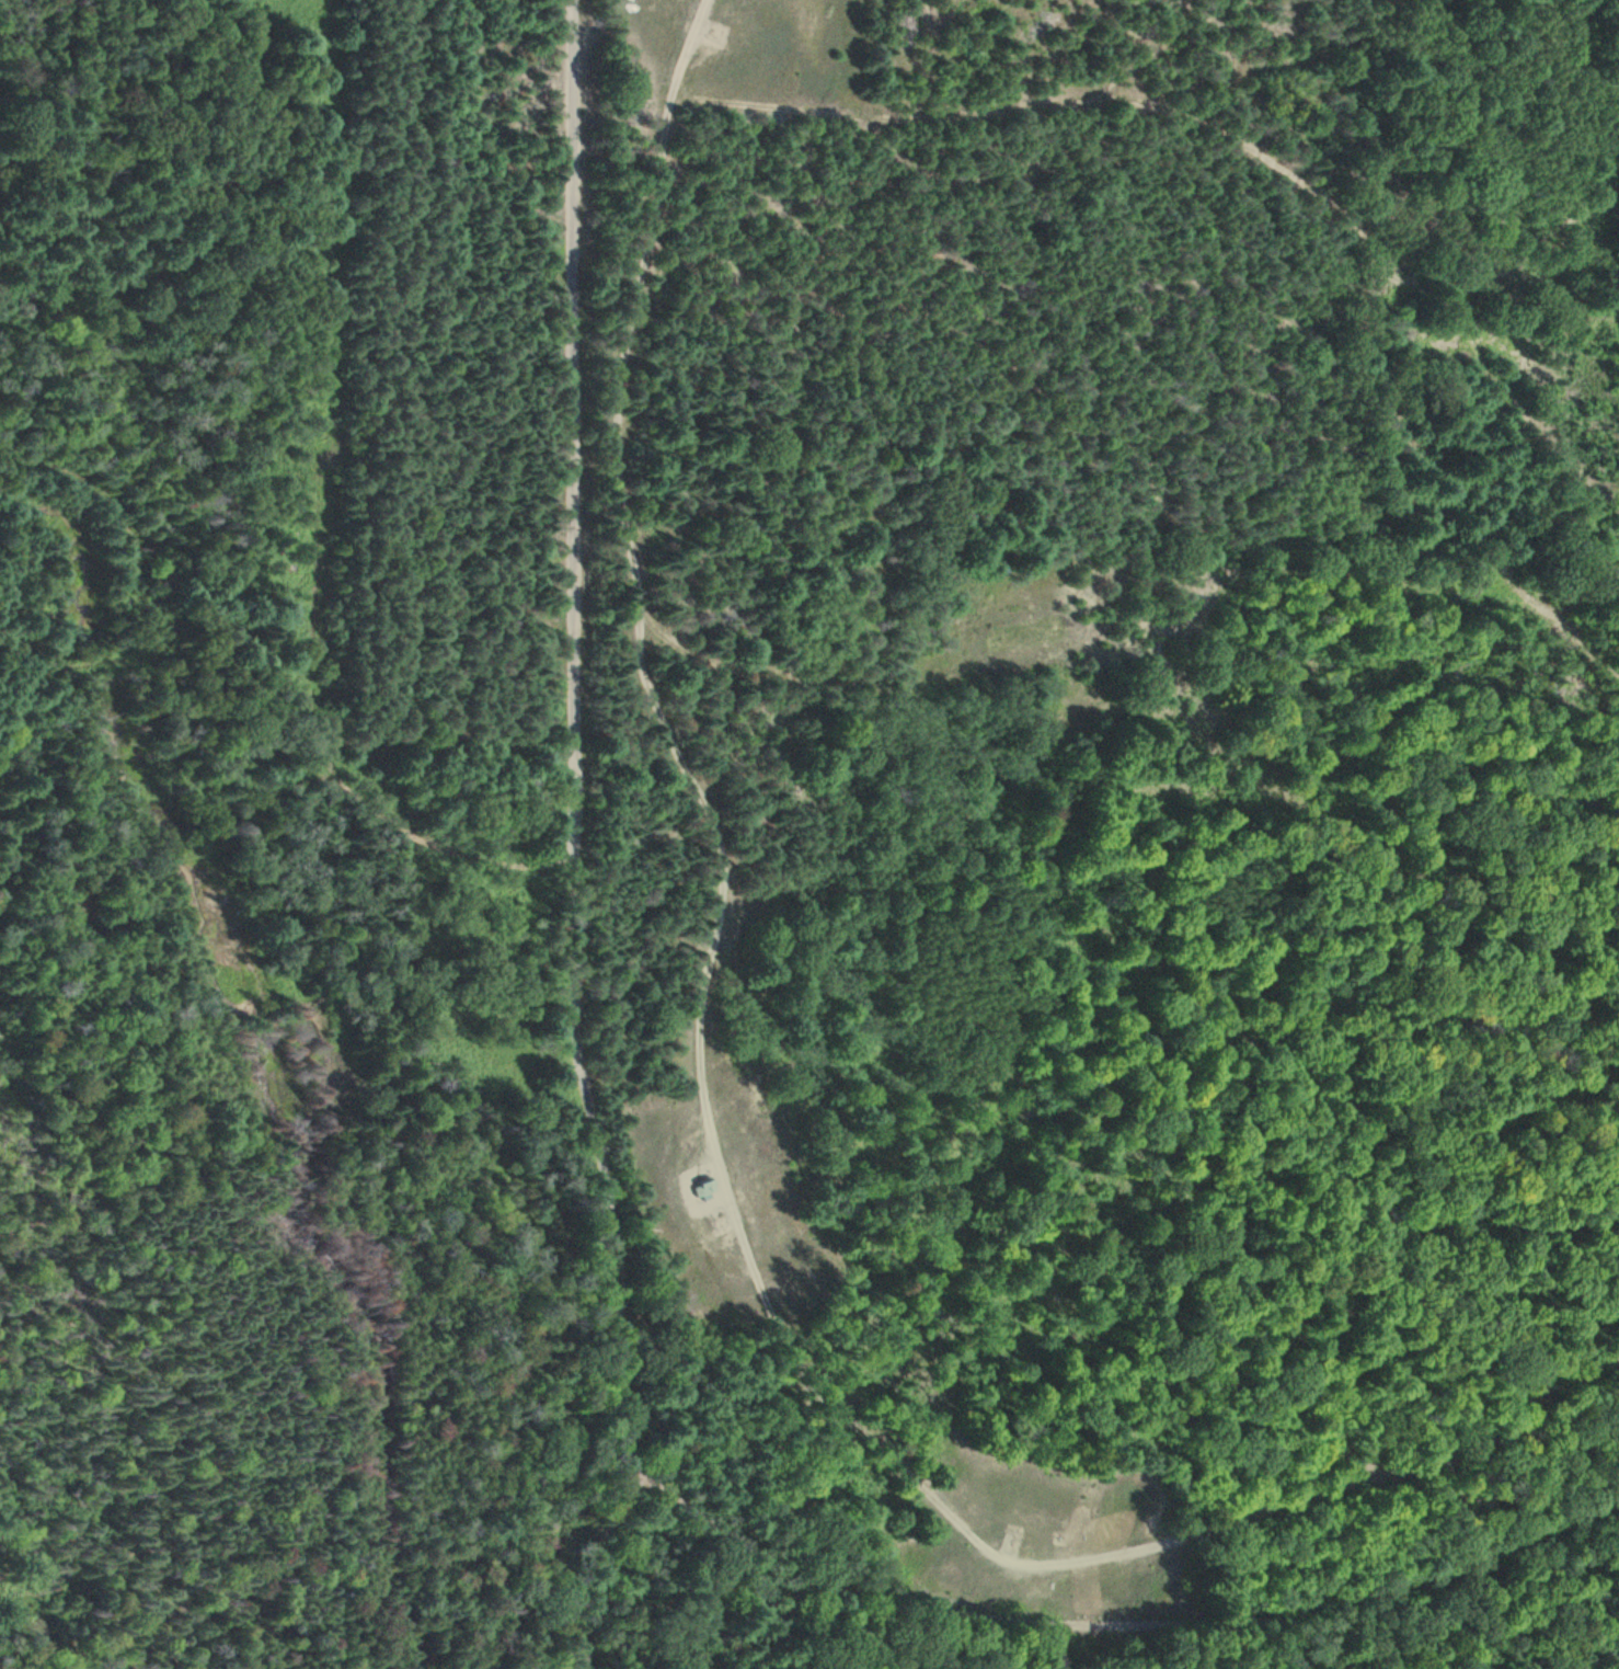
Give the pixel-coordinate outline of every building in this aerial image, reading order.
[(691,1186),(697,1199),(714,1192),(708,1179),(691,1186)]
